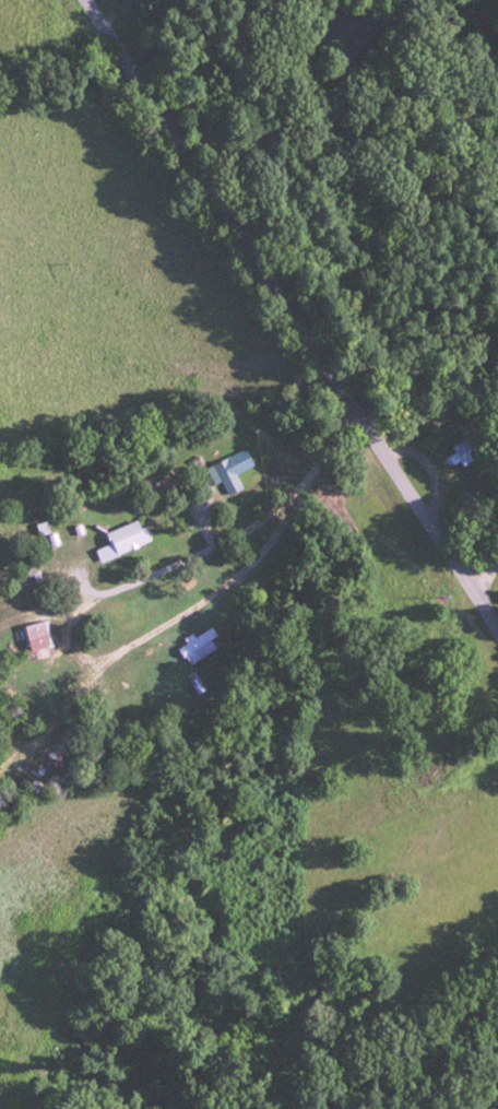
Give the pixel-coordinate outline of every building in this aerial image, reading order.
[(459,464),(491,453),(484,433),(452,443),(459,464)] [(221,482),(229,496),(243,489),(236,476),(255,465),(246,448),(207,469),(215,485),(221,482)] [(107,534),(112,544),(95,551),(101,563),(149,542),(139,520),(107,534)] [(25,655),(51,649),(45,622),(19,627),(25,655)]
